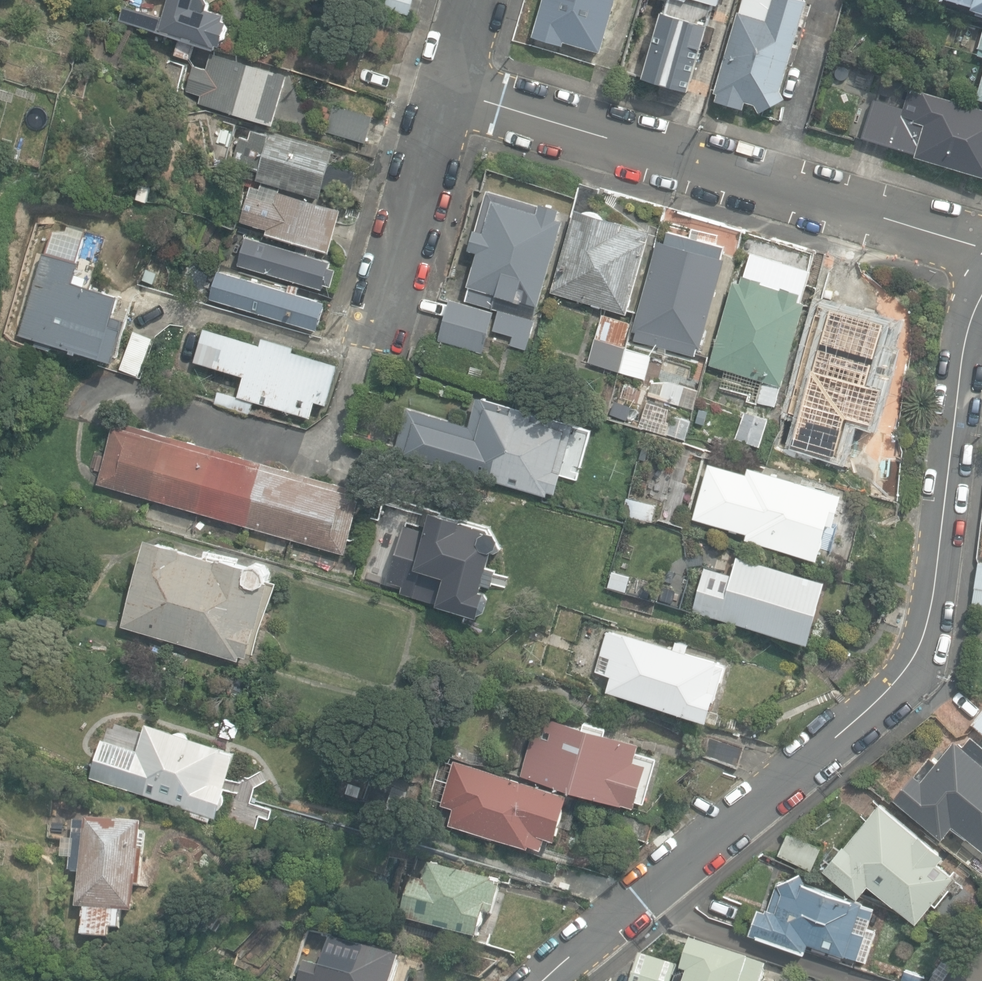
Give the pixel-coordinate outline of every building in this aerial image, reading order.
[(220,49),(222,45),(226,46),(233,21),(228,19),(229,13),(212,8),(214,2),(213,0),(169,0),(164,17),(124,7),(121,17),(137,20),(138,25),(220,49)] [(410,14),(414,0),(377,0),(376,3),(410,14)] [(534,37),(565,46),(566,42),(602,53),(618,0),(544,0),(534,37)] [(691,80),(715,0),(646,0),(628,61),(633,62),(631,68),(653,75),(654,69),(691,80)] [(807,1),(804,0),(745,0),(741,12),(739,12),(715,93),(719,94),(717,100),(743,108),(746,101),(756,104),(754,110),(761,112),(786,99),(781,90),(807,1)] [(976,6),(975,8),(981,11),(981,0),(955,0),(976,6)] [(176,54),(191,58),(195,45),(181,40),(176,54)] [(201,104),(278,125),(292,75),(214,53),(210,68),(196,64),(189,91),(204,95),(201,104)] [(981,176),(981,108),(924,91),(924,93),(911,90),(905,109),(873,100),(861,137),(917,153),(917,156),(981,176)] [(327,131),(368,143),(376,116),(334,104),(327,131)] [(326,188),(332,166),(337,149),(273,131),(272,134),(254,129),(251,139),(244,137),(236,162),(262,169),(259,179),(323,198),(326,188)] [(628,313),(652,231),(593,214),(600,190),(580,184),(571,216),(574,216),(552,292),(628,313)] [(535,319),(565,220),(559,218),(562,209),(542,203),(542,206),(490,190),(478,229),(476,229),(469,250),(479,253),(469,286),(471,286),(468,299),(500,309),(494,330),(513,335),(511,345),(528,350),(537,320),(535,319)] [(266,235),(331,253),(343,209),(279,191),(276,202),(249,195),(241,222),(267,229),(266,235)] [(635,339),(696,356),(698,349),(701,349),(722,272),(733,275),(745,230),(697,218),(692,237),(670,232),(667,242),(659,240),(634,331),(637,332),(635,339)] [(22,333),(119,361),(128,328),(114,324),(123,295),(75,282),(81,262),(79,262),(88,231),(54,221),(22,333)] [(735,281),(711,365),(727,369),(722,387),(750,395),(748,401),(758,404),(759,401),(775,406),(781,385),(785,386),(809,302),(802,300),(816,251),(757,234),(743,283),(735,281)] [(239,264),(325,289),(327,283),(334,286),(339,270),(331,267),(333,262),(247,237),(239,264)] [(156,290),(161,276),(141,270),(137,284),(156,290)] [(211,299),(319,330),(327,303),(299,294),(301,287),(291,284),(289,291),(219,271),(211,299)] [(794,443),(835,462),(842,421),(857,425),(872,419),(884,380),(881,379),(886,362),(877,359),(883,338),(892,333),(882,315),(873,319),(844,310),(847,301),(826,295),(823,304),(817,303),(790,397),(800,400),(794,443)] [(439,340),(484,353),(497,311),(452,298),(439,340)] [(589,362),(644,379),(652,356),(625,348),(633,322),(604,313),(589,362)] [(240,395),(311,417),(317,399),(328,402),(340,363),(295,349),(296,345),(264,336),(262,344),(204,327),(195,360),(246,375),(240,395)] [(122,369),(139,376),(152,338),(136,332),(122,369)] [(685,385),(671,381),(664,382),(659,400),(679,405),(685,385)] [(216,404),(251,415),(254,402),(220,392),(216,404)] [(578,480),(592,428),(482,397),(461,471),(548,495),(549,492),(555,493),(560,475),(578,480)] [(628,421),(632,407),(615,401),(610,414),(628,421)] [(736,439),(760,447),(770,418),(746,411),(736,439)] [(150,498),(168,436),(116,421),(99,483),(150,498)] [(355,438),(367,442),(371,430),(359,426),(355,438)] [(218,450),(168,436),(150,498),(199,512),(218,450)] [(265,464),(218,450),(199,512),(246,525),(265,464)] [(747,539),(819,558),(829,522),(836,524),(844,492),(834,490),(836,481),(801,472),(800,475),(776,468),(776,467),(753,461),(744,497),(730,494),(734,479),(717,475),(708,507),(726,512),(728,505),(741,508),(736,526),(750,529),(747,539)] [(311,477),(265,464),(246,525),(293,539),(311,477)] [(363,492),(311,477),(293,539),(345,554),(363,492)] [(625,516),(653,522),(657,506),(628,499),(625,516)] [(440,603),(483,615),(484,612),(488,610),(491,597),(488,593),(489,591),(484,589),(495,550),(496,552),(503,547),(502,544),(504,538),(501,531),(465,520),(466,517),(435,508),(428,530),(405,522),(393,564),(381,560),(376,575),(389,579),(388,581),(418,589),(424,568),(448,575),(440,603)] [(124,624),(241,660),(242,655),(248,656),(272,581),(268,580),(271,574),(267,564),(257,562),(251,564),(221,555),(219,559),(149,537),(127,612),(120,610),(117,620),(124,622),(124,624)] [(693,611),(809,644),(827,580),(739,556),(735,570),(725,567),(724,573),(705,568),(693,611)] [(626,591),(630,576),(613,572),(609,587),(626,591)] [(608,690),(710,720),(727,664),(720,662),(720,660),(687,650),(688,644),(677,641),(675,646),(625,631),(624,635),(608,630),(596,670),(612,675),(608,690)] [(522,774),(637,806),(639,800),(647,802),(659,757),(638,751),(641,741),(608,732),(609,726),(586,719),(584,725),(539,712),(522,774)] [(126,787),(217,816),(220,809),(223,807),(226,803),(227,799),(226,794),(240,751),(146,721),(126,787)] [(981,848),(981,742),(973,734),(965,744),(956,738),(938,761),(931,755),(916,773),(914,772),(893,798),(943,838),(954,825),(981,848)] [(706,758),(739,767),(744,746),(711,737),(706,758)] [(531,844),(545,848),(549,835),(558,837),(571,792),(456,760),(455,763),(445,760),(437,786),(447,789),(443,804),(455,808),(451,823),(531,846),(531,844)] [(359,798),(362,784),(349,781),(346,795),(359,798)] [(407,807),(412,789),(395,784),(390,802),(407,807)] [(870,884),(917,921),(954,875),(939,862),(946,853),(921,833),(920,835),(881,804),(847,845),(845,844),(825,869),(860,897),(870,884)] [(637,817),(632,835),(650,840),(655,822),(637,817)] [(81,936),(110,939),(111,929),(121,930),(123,912),(134,913),(136,887),(142,888),(146,853),(141,852),(143,825),(86,819),(86,823),(75,822),(73,840),(63,839),(61,858),(71,859),(70,871),(80,872),(76,908),(79,908),(78,919),(67,918),(65,931),(81,933),(81,936)] [(779,854),(814,869),(822,847),(788,833),(779,854)] [(400,919),(478,943),(486,914),(495,917),(503,888),(428,865),(423,882),(412,879),(400,919)] [(860,914),(864,901),(806,881),(803,871),(779,883),(770,909),(767,907),(766,909),(758,906),(749,933),(806,952),(809,941),(859,958),(867,933),(855,929),(860,914)] [(877,906),(864,901),(860,914),(873,918),(877,906)] [(402,961),(330,939),(325,957),(309,952),(300,980),(396,980),(402,961)] [(768,967),(692,941),(691,941),(678,980),(763,980),(768,967)] [(677,966),(639,954),(631,980),(673,980),(677,966)] [(925,975),(904,968),(901,980),(923,980),(925,975)]
